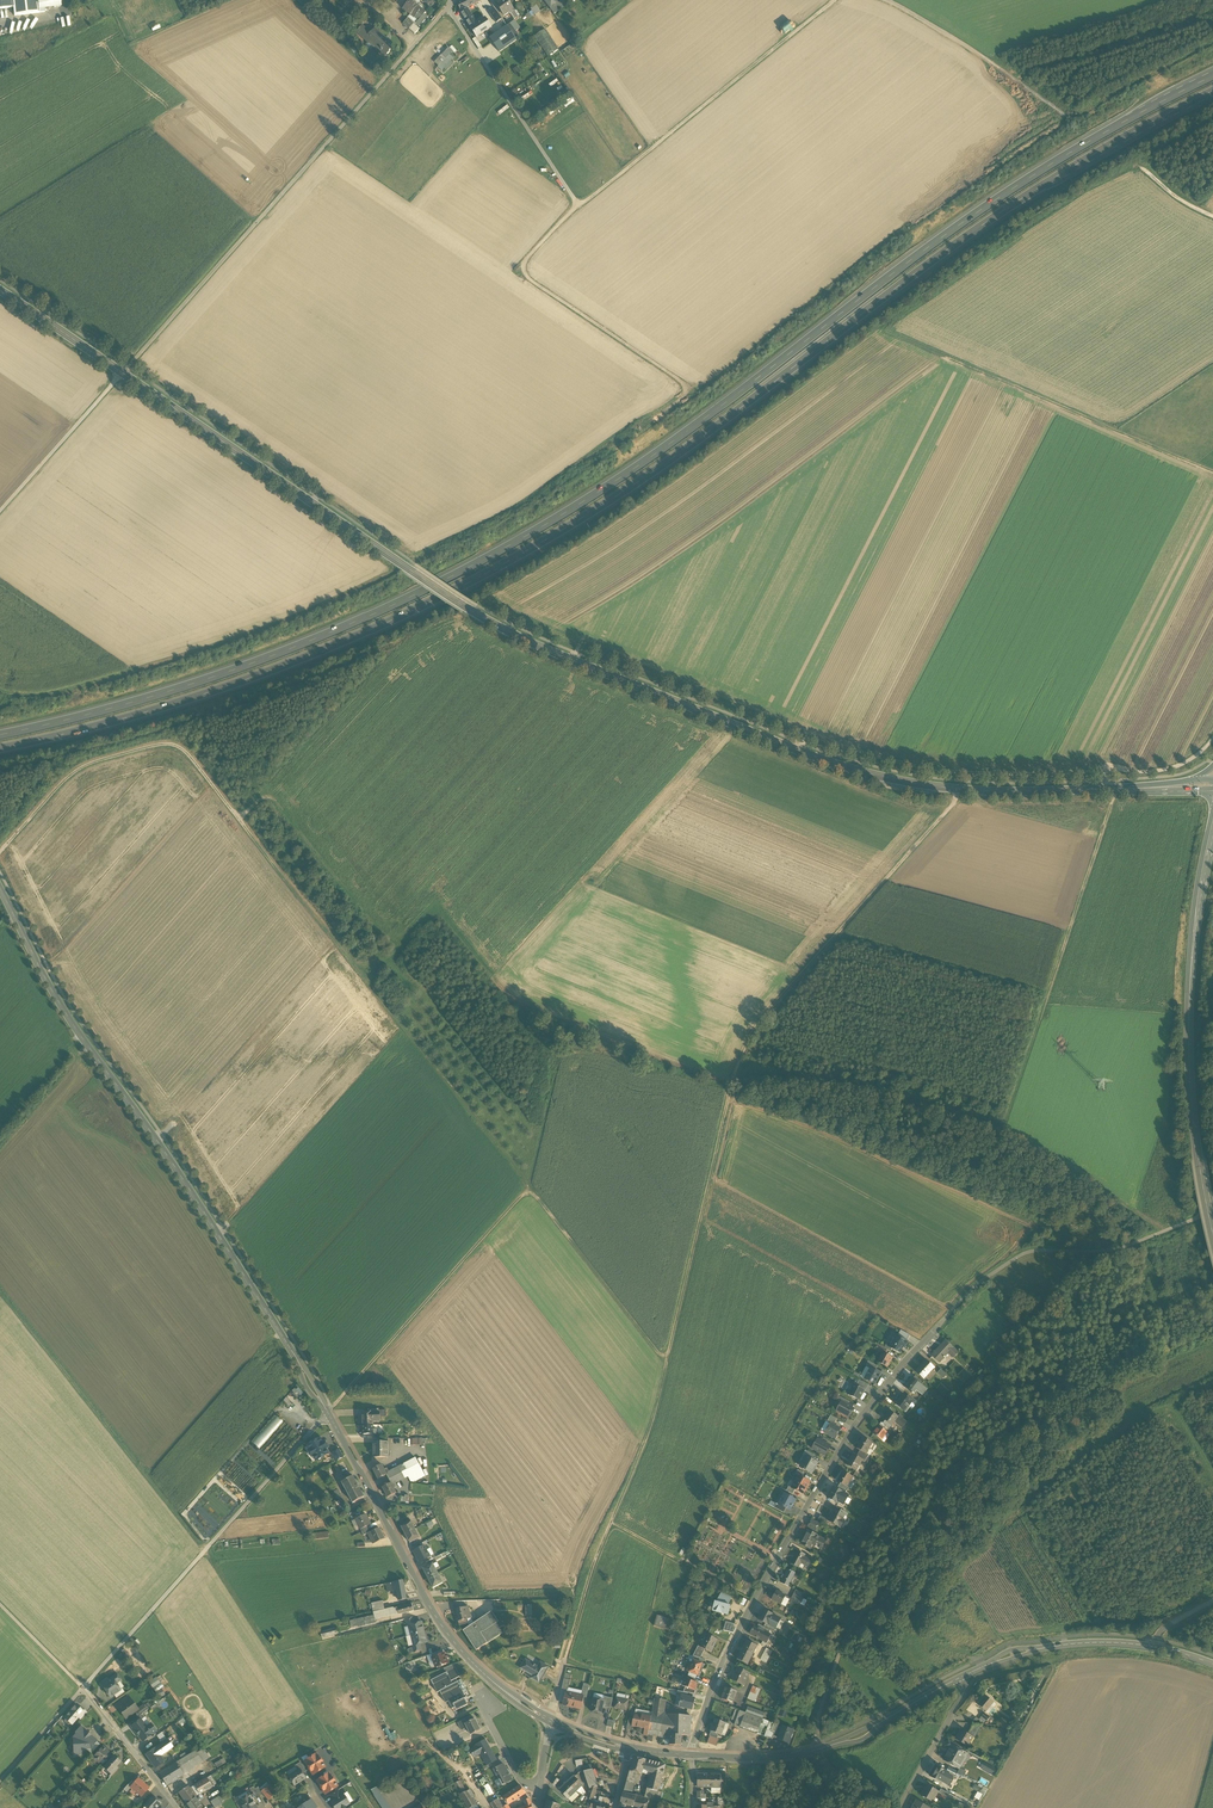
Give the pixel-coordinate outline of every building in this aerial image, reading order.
[(13,7),(12,0),(0,0),(0,9),(13,7)] [(38,4),(39,9),(44,8),(48,4),(61,2),(61,0),(37,0),(38,4)] [(403,9),(411,15),(418,6),(410,0),(403,9)] [(470,7),(467,0),(465,0),(457,4),(461,11),(467,8),(470,7)] [(510,14),(514,11),(506,0),(504,0),(496,5),(504,16),(509,13),(510,14)] [(556,0),(544,0),(554,14),(562,8),(558,3),(556,0)] [(39,9),(38,4),(33,4),(13,7),(15,16),(39,12),(39,9)] [(423,10),(421,9),(420,8),(418,6),(411,15),(414,18),(418,21),(424,14),(426,12),(423,10)] [(459,11),(468,24),(474,20),(467,8),(461,11),(459,11)] [(503,20),(497,12),(491,15),(497,24),(503,20)] [(427,17),(424,14),(418,21),(416,24),(419,27),(427,17)] [(409,29),(414,24),(408,19),(403,24),(409,29)] [(468,24),(471,29),(478,24),(475,19),(474,20),(468,24)] [(486,19),(478,24),(471,29),(476,38),(492,28),(486,19)] [(507,26),(516,38),(518,36),(516,32),(520,29),(514,21),(507,26)] [(414,24),(409,29),(415,34),(419,29),(415,25),(414,24)] [(507,26),(489,38),(499,52),(517,40),(507,26)] [(357,33),(363,38),(368,32),(362,27),(357,33)] [(534,37),(545,54),(557,46),(545,29),(534,37)] [(387,55),(390,52),(389,52),(393,47),(389,43),(388,44),(382,39),(383,37),(375,30),(366,39),(373,45),(372,46),(380,53),(381,53),(383,51),(387,55)] [(478,49),(482,47),(476,38),(473,40),(478,49)] [(449,48),(434,62),(438,66),(437,67),(442,71),(444,69),(446,71),(454,63),(451,61),(455,57),(451,53),(453,52),(449,48)] [(537,75),(544,71),(540,63),(533,67),(537,75)] [(516,76),(521,72),(517,67),(512,70),(516,76)] [(897,1336),(906,1341),(910,1335),(901,1330),(897,1336)] [(892,1348),(900,1352),(903,1347),(904,1348),(908,1342),(906,1341),(897,1336),(896,1339),(893,1338),(890,1343),(891,1343),(889,1346),(889,1347),(892,1348)] [(941,1358),(942,1359),(944,1357),(944,1358),(945,1357),(944,1357),(949,1352),(954,1357),(958,1353),(953,1348),(945,1341),(934,1352),(935,1353),(941,1358)] [(882,1353),(884,1354),(887,1350),(884,1348),(878,1344),(875,1349),(882,1353)] [(877,1362),(887,1367),(889,1365),(889,1363),(892,1358),(889,1356),(888,1355),(887,1355),(884,1354),(882,1353),(877,1362)] [(935,1353),(932,1356),(939,1363),(939,1362),(938,1361),(941,1358),(935,1353)] [(915,1371),(924,1379),(935,1368),(925,1359),(915,1371)] [(870,1368),(875,1371),(878,1366),(868,1361),(866,1366),(870,1369),(870,1368)] [(865,1379),(874,1384),(880,1374),(875,1371),(870,1368),(870,1369),(865,1379)] [(937,1373),(943,1378),(946,1375),(941,1369),(937,1373)] [(920,1383),(921,1385),(924,1382),(915,1375),(913,1378),(920,1383)] [(905,1387),(913,1394),(916,1390),(915,1389),(920,1383),(913,1378),(912,1377),(905,1387)] [(859,1380),(856,1386),(863,1390),(865,1391),(869,1385),(859,1380)] [(916,1390),(922,1395),(927,1389),(921,1385),(920,1383),(915,1389),(916,1390)] [(848,1394),(858,1400),(863,1390),(856,1386),(854,1385),(851,1391),(850,1390),(848,1394)] [(895,1404),(903,1410),(907,1406),(908,1406),(911,1402),(906,1398),(903,1395),(895,1404)] [(911,1402),(913,1404),(915,1401),(908,1395),(906,1398),(911,1402)] [(841,1401),(847,1404),(848,1401),(839,1396),(837,1399),(841,1402),(841,1401)] [(836,1410),(848,1417),(853,1408),(847,1404),(841,1401),(841,1402),(839,1406),(839,1405),(838,1406),(839,1406),(836,1410)] [(891,1425),(894,1421),(898,1417),(890,1411),(884,1419),(885,1420),(891,1425)] [(380,1421),(380,1417),(379,1412),(368,1412),(366,1412),(366,1415),(363,1415),(363,1425),(373,1425),(373,1421),(380,1421)] [(276,1415),(252,1442),(259,1448),(283,1421),(276,1415)] [(830,1423),(833,1425),(837,1419),(831,1415),(827,1422),(830,1424),(830,1423)] [(898,1417),(894,1421),(896,1423),(902,1428),(906,1422),(898,1416),(898,1417)] [(883,1423),(886,1425),(890,1429),(892,1426),(891,1425),(885,1420),(883,1423)] [(830,1424),(825,1432),(835,1438),(841,1429),(833,1425),(830,1423),(830,1424)] [(373,1429),(373,1425),(363,1425),(363,1434),(373,1434),(377,1434),(377,1429),(373,1429)] [(893,1431),(890,1429),(886,1425),(883,1429),(889,1434),(889,1435),(890,1435),(893,1431)] [(873,1434),(884,1442),(889,1435),(889,1434),(883,1429),(879,1426),(873,1434)] [(308,1445),(316,1460),(317,1459),(319,1460),(321,1459),(322,1457),(329,1453),(326,1448),(328,1448),(325,1442),(323,1443),(320,1438),(308,1445)] [(820,1453),(825,1456),(831,1446),(817,1438),(812,1448),(817,1451),(817,1452),(818,1453),(819,1454),(820,1454),(820,1453)] [(860,1451),(866,1454),(866,1453),(869,1448),(868,1447),(871,1443),(863,1438),(856,1448),(860,1451)] [(373,1458),(388,1458),(389,1443),(380,1443),(373,1443),(373,1458)] [(332,1453),(336,1461),(343,1457),(339,1449),(332,1453)] [(806,1456),(812,1460),(815,1455),(805,1450),(802,1455),(805,1457),(806,1456)] [(847,1465),(856,1470),(862,1460),(857,1457),(853,1454),(847,1465)] [(864,1462),(866,1458),(858,1454),(857,1457),(862,1460),(864,1462)] [(802,1468),(811,1473),(817,1463),(812,1460),(806,1456),(805,1457),(802,1462),(803,1463),(802,1468)] [(416,1458),(399,1466),(402,1472),(405,1471),(408,1476),(409,1478),(416,1475),(418,1479),(425,1476),(416,1458)] [(387,1468),(384,1469),(382,1465),(373,1469),(373,1470),(378,1479),(387,1475),(387,1474),(386,1473),(389,1472),(387,1468)] [(389,1479),(402,1472),(399,1466),(389,1472),(386,1473),(387,1474),(387,1475),(389,1479)] [(395,1483),(405,1478),(402,1472),(389,1479),(391,1483),(392,1485),(395,1483)] [(841,1484),(846,1487),(847,1486),(849,1482),(848,1482),(851,1477),(843,1472),(837,1481),(841,1484)] [(347,1492),(353,1503),(364,1497),(358,1486),(353,1476),(342,1482),(347,1492)] [(798,1476),(795,1482),(806,1488),(810,1482),(802,1478),(798,1476)] [(803,1494),(806,1488),(795,1482),(791,1488),(795,1490),(803,1494)] [(382,1488),(387,1497),(396,1493),(394,1488),(392,1485),(391,1483),(382,1488)] [(786,1491),(793,1494),(795,1490),(791,1488),(789,1486),(786,1491)] [(827,1498),(837,1503),(843,1493),(837,1490),(834,1487),(827,1498)] [(334,1492),(341,1504),(344,1502),(337,1490),(334,1492)] [(845,1494),(843,1493),(837,1503),(838,1501),(844,1504),(848,1496),(845,1494)] [(786,1508),(790,1510),(795,1500),(786,1494),(782,1498),(781,1498),(778,1504),(786,1508)] [(774,1508),(783,1513),(786,1508),(778,1504),(777,1503),(774,1508)] [(876,1505),(871,1514),(875,1516),(880,1508),(876,1505)] [(829,1521),(840,1527),(846,1517),(839,1513),(835,1510),(829,1521)] [(360,1528),(360,1529),(361,1529),(367,1526),(371,1524),(366,1514),(356,1519),(360,1528)] [(360,1528),(356,1519),(352,1521),(356,1530),(360,1528)] [(401,1525),(405,1534),(415,1529),(410,1520),(401,1525)] [(808,1527),(815,1531),(819,1524),(812,1520),(808,1527)] [(368,1533),(373,1543),(384,1538),(380,1528),(370,1533),(368,1533)] [(420,1538),(415,1529),(405,1534),(410,1543),(416,1540),(420,1538)] [(812,1544),(821,1549),(825,1541),(816,1536),(817,1535),(808,1531),(801,1544),(810,1548),(812,1544)] [(846,1539),(844,1544),(851,1548),(853,1543),(846,1539)] [(410,1543),(412,1548),(419,1545),(416,1540),(410,1543)] [(427,1550),(424,1546),(414,1551),(419,1562),(424,1559),(430,1556),(427,1550)] [(797,1567),(798,1567),(801,1563),(808,1567),(811,1561),(804,1557),(805,1555),(797,1551),(791,1563),(797,1567)] [(444,1553),(435,1557),(435,1558),(436,1561),(446,1556),(444,1553)] [(430,1556),(424,1559),(426,1562),(435,1558),(435,1557),(434,1554),(430,1556)] [(423,1568),(428,1578),(438,1573),(435,1568),(433,1564),(433,1563),(423,1568)] [(781,1583),(787,1586),(789,1582),(792,1583),(794,1579),(791,1577),(794,1573),(791,1571),(790,1570),(790,1571),(788,1570),(781,1583)] [(443,1583),(438,1573),(428,1578),(433,1588),(443,1583)] [(403,1581),(395,1583),(386,1584),(388,1592),(397,1590),(399,1600),(406,1599),(403,1581)] [(772,1600),(781,1604),(786,1596),(776,1591),(772,1600)] [(803,1598),(801,1597),(794,1593),(791,1599),(801,1604),(803,1599),(803,1598)] [(722,1613),(728,1614),(730,1606),(728,1605),(731,1599),(723,1594),(720,1599),(718,1598),(716,1602),(715,1602),(712,1610),(717,1611),(716,1612),(717,1612),(718,1610),(721,1612),(721,1613),(722,1613)] [(790,1598),(786,1596),(781,1604),(785,1607),(790,1598)] [(373,1603),(375,1612),(386,1609),(384,1601),(373,1603)] [(399,1614),(414,1611),(412,1604),(397,1608),(399,1614)] [(393,1607),(386,1609),(375,1612),(373,1612),(374,1613),(368,1615),(369,1617),(369,1619),(376,1618),(395,1614),(395,1615),(399,1614),(397,1608),(394,1608),(393,1607)] [(455,1609),(458,1621),(467,1619),(471,1618),(470,1613),(468,1607),(455,1609)] [(765,1623),(769,1625),(771,1621),(774,1615),(763,1610),(758,1619),(761,1621),(765,1623)] [(492,1611),(474,1623),(481,1633),(496,1623),(498,1621),(492,1611)] [(654,1626),(670,1631),(673,1620),(657,1615),(654,1626)] [(780,1618),(774,1615),(771,1621),(769,1625),(774,1628),(775,1627),(779,1620),(780,1618)] [(377,1623),(376,1618),(369,1619),(369,1617),(350,1621),(351,1629),(377,1623)] [(406,1619),(407,1626),(409,1626),(409,1625),(415,1624),(413,1617),(406,1619)] [(498,1621),(496,1623),(500,1628),(504,1625),(501,1620),(498,1621)] [(779,1620),(775,1627),(780,1629),(784,1622),(779,1620)] [(723,1630),(733,1633),(736,1628),(734,1626),(734,1624),(726,1621),(723,1630)] [(409,1626),(411,1635),(423,1632),(422,1628),(423,1628),(422,1622),(415,1624),(409,1625),(409,1626)] [(503,1633),(500,1628),(496,1623),(481,1633),(474,1623),(469,1626),(463,1630),(476,1650),(503,1633)] [(750,1634),(760,1640),(764,1631),(757,1627),(754,1626),(750,1634)] [(322,1638),(333,1635),(331,1629),(321,1631),(322,1638)] [(769,1634),(764,1631),(760,1640),(767,1643),(771,1635),(769,1634)] [(424,1636),(423,1632),(411,1635),(414,1645),(420,1644),(427,1642),(425,1636),(424,1636)] [(705,1649),(711,1652),(713,1647),(717,1639),(707,1634),(700,1647),(705,1649)] [(737,1659),(748,1665),(757,1646),(747,1641),(737,1659)] [(412,1645),(414,1652),(421,1650),(420,1644),(414,1645),(412,1645)] [(695,1656),(700,1658),(705,1649),(700,1647),(698,1646),(693,1656),(695,1656)] [(760,1660),(766,1663),(772,1652),(766,1648),(760,1660)] [(437,1667),(438,1667),(441,1666),(441,1665),(448,1662),(446,1658),(445,1656),(444,1653),(443,1654),(433,1658),(436,1665),(436,1666),(437,1666),(437,1667)] [(431,1667),(436,1665),(433,1658),(431,1654),(427,1656),(431,1667)] [(531,1678),(539,1683),(548,1667),(541,1662),(538,1667),(526,1659),(520,1668),(533,1676),(531,1678)] [(697,1675),(698,1675),(702,1663),(693,1660),(691,1665),(690,1665),(687,1671),(689,1671),(689,1672),(697,1675)] [(446,1672),(446,1673),(456,1668),(454,1664),(444,1668),(446,1672)] [(731,1679),(743,1685),(742,1684),(747,1673),(749,1674),(749,1673),(738,1667),(734,1674),(731,1679)] [(455,1708),(456,1710),(468,1704),(465,1698),(466,1698),(464,1694),(458,1681),(456,1682),(455,1679),(460,1677),(456,1668),(446,1673),(446,1672),(431,1680),(437,1692),(440,1691),(446,1703),(448,1701),(452,1709),(455,1708)] [(108,1693),(110,1697),(113,1694),(120,1690),(115,1683),(121,1679),(117,1674),(109,1680),(110,1680),(107,1683),(106,1685),(103,1687),(105,1689),(105,1690),(107,1693),(108,1693)] [(912,1681),(919,1685),(922,1681),(914,1677),(912,1681)] [(567,1690),(568,1690),(569,1688),(570,1680),(569,1679),(565,1679),(564,1678),(562,1689),(567,1690)] [(687,1679),(685,1678),(684,1681),(682,1686),(686,1687),(694,1690),(697,1683),(694,1682),(687,1679)] [(461,1679),(458,1681),(464,1694),(468,1693),(461,1679)] [(750,1692),(756,1695),(759,1688),(753,1686),(750,1692)] [(721,1699),(732,1703),(737,1692),(726,1687),(721,1699)] [(783,1695),(785,1690),(778,1687),(776,1692),(783,1695)] [(113,1694),(116,1698),(125,1692),(122,1688),(120,1690),(113,1694)] [(563,1705),(572,1707),(574,1700),(573,1699),(574,1694),(567,1692),(566,1692),(563,1705)] [(747,1699),(753,1701),(756,1695),(750,1692),(747,1699)] [(583,1696),(574,1694),(573,1699),(574,1700),(572,1707),(581,1709),(583,1697),(583,1696)] [(681,1695),(679,1706),(692,1709),(695,1698),(687,1696),(681,1695)] [(602,1707),(610,1709),(613,1698),(604,1696),(603,1700),(604,1700),(602,1707)] [(978,1705),(986,1712),(993,1702),(985,1696),(978,1705)] [(116,1705),(119,1709),(129,1701),(127,1697),(116,1705)] [(590,1711),(601,1713),(602,1707),(604,1700),(603,1700),(593,1698),(590,1711)] [(615,1708),(626,1710),(628,1700),(617,1698),(615,1708)] [(655,1699),(652,1711),(663,1713),(665,1700),(663,1700),(655,1699)] [(119,1709),(125,1717),(136,1709),(129,1701),(119,1709)] [(64,1718),(72,1724),(78,1717),(79,1716),(77,1714),(78,1713),(77,1713),(80,1709),(76,1705),(64,1718)] [(135,1712),(139,1716),(147,1710),(144,1705),(135,1712)] [(746,1713),(762,1719),(764,1713),(754,1709),(748,1707),(746,1713)] [(78,1717),(81,1720),(87,1713),(81,1708),(80,1709),(77,1713),(78,1713),(77,1714),(79,1716),(78,1717)] [(169,1714),(172,1718),(178,1713),(175,1709),(169,1714)] [(668,1714),(663,1713),(652,1711),(652,1712),(651,1716),(649,1727),(648,1734),(653,1735),(663,1737),(664,1732),(668,1714)] [(734,1725),(740,1727),(745,1713),(740,1711),(736,1721),(734,1725)] [(645,1728),(646,1726),(649,1727),(651,1716),(635,1713),(634,1719),(633,1726),(641,1728),(641,1727),(645,1728)] [(746,1713),(745,1713),(740,1727),(757,1733),(759,1727),(761,1723),(762,1719),(746,1713)] [(137,1722),(140,1720),(141,1720),(145,1717),(142,1714),(135,1719),(137,1722)] [(691,1716),(668,1714),(664,1732),(682,1735),(690,1736),(691,1716)] [(465,1726),(466,1726),(465,1724),(473,1720),(471,1717),(458,1723),(462,1730),(465,1728),(465,1726)] [(475,1719),(473,1720),(465,1724),(466,1726),(467,1727),(471,1735),(480,1730),(475,1719)] [(607,1726),(614,1728),(615,1721),(608,1719),(607,1726)] [(710,1730),(711,1731),(719,1734),(720,1734),(722,1729),(723,1729),(725,1723),(715,1719),(713,1725),(712,1725),(710,1730)] [(768,1727),(770,1722),(762,1719),(761,1723),(765,1725),(765,1726),(768,1727)] [(131,1726),(143,1741),(156,1731),(151,1724),(146,1727),(141,1720),(140,1720),(137,1722),(131,1726)] [(771,1731),(773,1723),(770,1722),(768,1727),(764,1736),(768,1738),(771,1731)] [(722,1729),(720,1734),(725,1736),(729,1724),(725,1723),(723,1729),(722,1729)] [(968,1733),(975,1737),(982,1725),(973,1724),(968,1733)] [(778,1737),(789,1741),(793,1730),(782,1726),(778,1737)] [(79,1749),(82,1752),(85,1749),(90,1748),(96,1741),(81,1727),(76,1732),(77,1733),(74,1736),(74,1737),(74,1738),(76,1740),(75,1742),(75,1748),(77,1747),(79,1749)] [(397,1738),(394,1731),(390,1733),(388,1727),(385,1728),(390,1740),(397,1738)] [(955,1740),(966,1746),(972,1736),(961,1730),(955,1740)] [(669,1745),(681,1745),(682,1735),(664,1732),(663,1737),(670,1738),(670,1739),(669,1744),(669,1745)] [(707,1743),(716,1746),(719,1739),(717,1738),(717,1739),(710,1736),(707,1743)] [(80,1754),(82,1752),(79,1749),(77,1747),(75,1748),(75,1742),(76,1740),(74,1738),(74,1737),(73,1738),(74,1755),(80,1754)] [(167,1740),(172,1747),(176,1744),(171,1737),(167,1740)] [(481,1753),(487,1765),(495,1761),(488,1746),(487,1747),(486,1745),(488,1744),(486,1739),(476,1745),(477,1746),(470,1750),(473,1755),(480,1751),(481,1752),(480,1753),(481,1753)] [(164,1742),(169,1749),(172,1747),(167,1740),(164,1742)] [(952,1746),(956,1748),(958,1745),(948,1740),(946,1744),(951,1746),(952,1746)] [(155,1748),(160,1756),(169,1749),(164,1742),(155,1748)] [(488,1746),(495,1761),(497,1760),(488,1744),(486,1745),(487,1747),(488,1746)] [(944,1760),(958,1768),(966,1754),(960,1750),(959,1749),(958,1749),(957,1749),(956,1748),(952,1746),(951,1746),(944,1760)] [(93,1757),(99,1763),(102,1759),(107,1753),(108,1752),(103,1747),(93,1757)] [(146,1755),(155,1767),(164,1761),(160,1756),(155,1748),(146,1755)] [(197,1753),(203,1762),(209,1758),(203,1749),(197,1753)] [(176,1763),(183,1774),(203,1762),(197,1753),(195,1750),(175,1763),(176,1763)] [(304,1761),(312,1775),(325,1767),(316,1753),(304,1761)] [(109,1772),(110,1773),(115,1766),(120,1762),(114,1756),(104,1768),(109,1772)] [(651,1761),(646,1760),(634,1756),(630,1771),(635,1772),(642,1774),(642,1773),(643,1769),(644,1766),(649,1768),(651,1761)] [(217,1767),(226,1763),(224,1758),(215,1762),(217,1767)] [(665,1764),(651,1761),(649,1768),(652,1768),(651,1773),(663,1775),(665,1764)] [(984,1761),(980,1769),(994,1775),(998,1767),(984,1761)] [(299,1769),(302,1774),(306,1771),(300,1762),(294,1766),(295,1767),(297,1771),(299,1769)] [(160,1773),(167,1784),(183,1774),(176,1763),(169,1767),(168,1768),(162,1771),(160,1773)] [(508,1769),(507,1770),(504,1764),(494,1769),(497,1776),(499,1779),(502,1785),(505,1784),(512,1780),(509,1774),(511,1774),(510,1772),(508,1769)] [(107,1774),(110,1777),(118,1769),(115,1766),(110,1773),(109,1772),(107,1774)] [(951,1776),(946,1773),(946,1772),(936,1766),(930,1776),(941,1782),(941,1780),(947,1784),(951,1776)] [(286,1773),(289,1776),(297,1771),(295,1767),(286,1773)] [(960,1768),(958,1772),(949,1767),(947,1770),(957,1776),(959,1773),(964,1775),(966,1772),(960,1768)] [(293,1782),(294,1785),(303,1779),(303,1776),(304,1776),(302,1774),(299,1769),(297,1771),(289,1776),(290,1779),(289,1781),(290,1783),(293,1782)] [(599,1789),(598,1786),(595,1777),(595,1776),(592,1769),(583,1771),(589,1789),(596,1787),(596,1790),(599,1789)] [(635,1772),(630,1771),(628,1775),(626,1783),(632,1784),(634,1777),(635,1772)] [(316,1781),(325,1794),(337,1786),(329,1773),(316,1781)] [(663,1775),(651,1773),(651,1775),(648,1784),(660,1787),(663,1775)] [(698,1787),(706,1787),(707,1780),(720,1780),(720,1774),(698,1774),(698,1787)] [(574,1776),(570,1779),(573,1782),(570,1785),(573,1789),(576,1792),(581,1786),(582,1785),(574,1776)] [(131,1787),(141,1796),(145,1791),(144,1789),(147,1786),(138,1778),(134,1783),(131,1787)] [(194,1786),(199,1793),(200,1793),(211,1786),(209,1782),(207,1778),(194,1786)] [(559,1790),(562,1793),(566,1789),(570,1792),(573,1789),(570,1785),(573,1782),(570,1779),(559,1790)] [(123,1789),(127,1792),(131,1787),(134,1783),(132,1780),(123,1789)] [(266,1782),(259,1788),(262,1791),(269,1785),(266,1782)] [(488,1783),(484,1786),(490,1795),(494,1792),(488,1783)] [(632,1784),(626,1783),(623,1792),(632,1794),(635,1784),(632,1784)] [(978,1785),(975,1784),(973,1789),(979,1791),(978,1793),(983,1796),(987,1787),(979,1783),(978,1785)] [(263,1793),(269,1800),(276,1794),(269,1785),(262,1791),(261,1791),(263,1793)] [(456,1788),(460,1795),(466,1792),(462,1785),(456,1788)] [(503,1797),(509,1804),(526,1793),(520,1785),(503,1797)] [(921,1795),(932,1801),(937,1791),(926,1785),(927,1786),(925,1790),(924,1789),(921,1795)] [(178,1793),(186,1804),(196,1797),(188,1786),(178,1793)] [(191,1788),(197,1796),(199,1793),(194,1786),(191,1788)] [(255,1796),(258,1795),(255,1789),(254,1786),(249,1789),(252,1794),(254,1797),(255,1796)] [(370,1790),(375,1796),(380,1793),(382,1793),(378,1786),(370,1790)] [(581,1786),(576,1792),(580,1794),(584,1796),(585,1793),(586,1792),(581,1786)] [(588,1794),(588,1796),(587,1798),(592,1801),(596,1790),(596,1787),(589,1789),(590,1790),(588,1794)] [(659,1791),(647,1788),(645,1797),(660,1801),(663,1792),(659,1791)] [(568,1799),(576,1792),(573,1789),(570,1792),(566,1789),(562,1793),(568,1799)] [(939,1793),(946,1797),(948,1793),(941,1789),(939,1793)] [(329,1795),(333,1801),(341,1795),(338,1790),(329,1795)] [(468,1807),(471,1807),(473,1807),(476,1805),(467,1791),(466,1792),(460,1795),(468,1807)] [(347,1792),(343,1794),(346,1800),(349,1803),(353,1801),(347,1792)] [(580,1794),(576,1792),(568,1799),(572,1802),(580,1794)] [(649,1799),(623,1792),(620,1803),(641,1807),(647,1807),(649,1799)] [(380,1793),(375,1796),(382,1807),(390,1807),(380,1793)] [(334,1807),(342,1807),(347,1805),(344,1801),(346,1800),(343,1794),(341,1795),(333,1801),(331,1802),(334,1806),(333,1806),(334,1807)] [(254,1804),(249,1796),(249,1795),(248,1795),(239,1800),(238,1801),(242,1807),(256,1807),(254,1804)] [(146,1807),(156,1807),(161,1803),(153,1796),(144,1806),(146,1807)] [(196,1797),(186,1804),(189,1807),(201,1807),(202,1807),(195,1798),(196,1797)] [(215,1807),(222,1804),(221,1803),(217,1798),(217,1797),(211,1801),(215,1807)] [(519,1807),(532,1807),(531,1804),(528,1798),(524,1800),(526,1805),(519,1807)] [(318,1807),(311,1799),(301,1807),(300,1807),(317,1807),(318,1807)] [(494,1807),(502,1807),(503,1807),(498,1799),(491,1804),(494,1807)]
